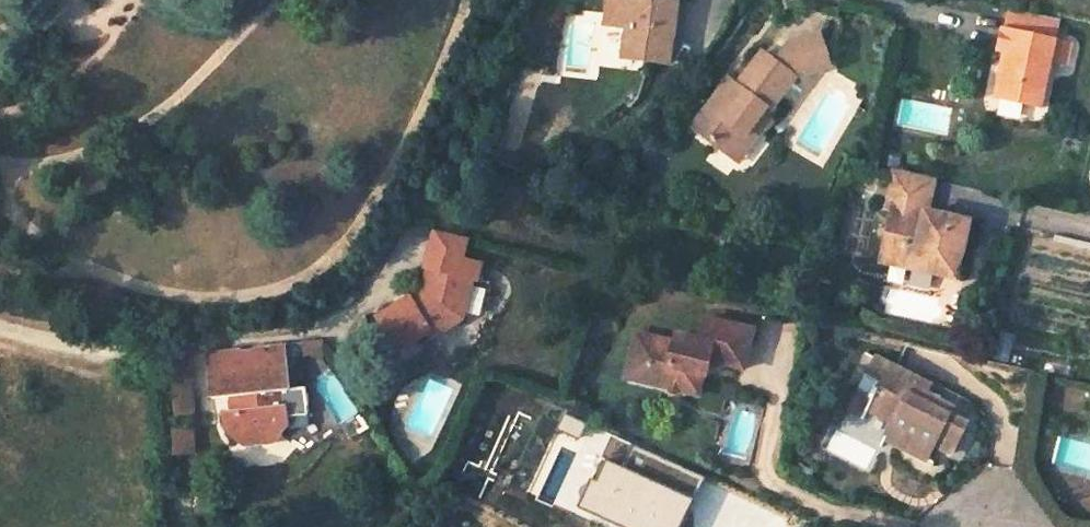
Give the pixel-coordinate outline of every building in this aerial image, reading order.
[(605,28),(627,31),(624,51),(643,54),(641,67),(669,71),(678,9),(659,7),(658,12),(650,11),(652,0),(609,0),(605,28)] [(1004,55),(994,100),(1033,109),(1042,63),(1055,66),(1061,41),(1047,38),(1051,18),(1006,9),(997,54),(1004,55)] [(768,127),(757,118),(763,111),(768,114),(792,79),(824,67),(814,34),(785,46),(773,66),(759,56),(736,89),(726,103),(717,96),(693,131),(732,159),(746,139),(761,135),(768,127)] [(622,64),(641,67),(643,54),(624,51),(622,64)] [(988,99),(994,100),(1004,55),(997,54),(988,99)] [(717,96),(726,103),(736,89),(727,82),(717,96)] [(746,139),(732,159),(741,165),(761,135),(746,139)] [(951,283),(965,226),(917,214),(925,182),(890,174),(881,207),(891,210),(876,266),(951,283)] [(410,297),(377,317),(399,352),(430,332),(434,338),(463,320),(465,312),(472,285),(473,281),(476,282),(480,266),(458,261),(463,239),(432,232),(423,268),(425,269),(421,286),(426,288),(425,293),(413,301),(410,297)] [(472,285),(465,312),(478,315),(484,288),(472,285)] [(672,396),(677,392),(690,395),(696,374),(699,361),(707,363),(740,371),(750,331),(701,320),(695,343),(672,337),(670,345),(633,335),(627,359),(645,363),(639,382),(660,388),(662,393),(672,396)] [(304,343),(305,354),(325,352),(324,341),(304,343)] [(255,354),(244,356),(243,350),(211,354),(214,377),(212,377),(215,406),(238,403),(238,417),(227,418),(228,436),(250,452),(275,450),(289,430),(288,420),(287,409),(284,410),(283,395),(291,394),(290,392),(286,345),(254,348),(255,354)] [(884,419),(894,424),(883,445),(918,462),(926,446),(943,454),(957,427),(940,419),(945,411),(917,398),(922,388),(867,360),(859,376),(874,384),(865,399),(850,392),(841,410),(855,418),(858,412),(882,424),(884,419)] [(707,363),(699,361),(696,374),(703,376),(707,363)] [(185,373),(173,374),(176,415),(194,414),(185,373)] [(287,409),(288,420),(310,418),(307,390),(290,392),(291,394),(283,395),(284,410),(287,409)] [(874,440),(883,445),(894,424),(884,419),(882,424),(874,440)] [(199,435),(177,434),(177,456),(198,457),(199,435)]
